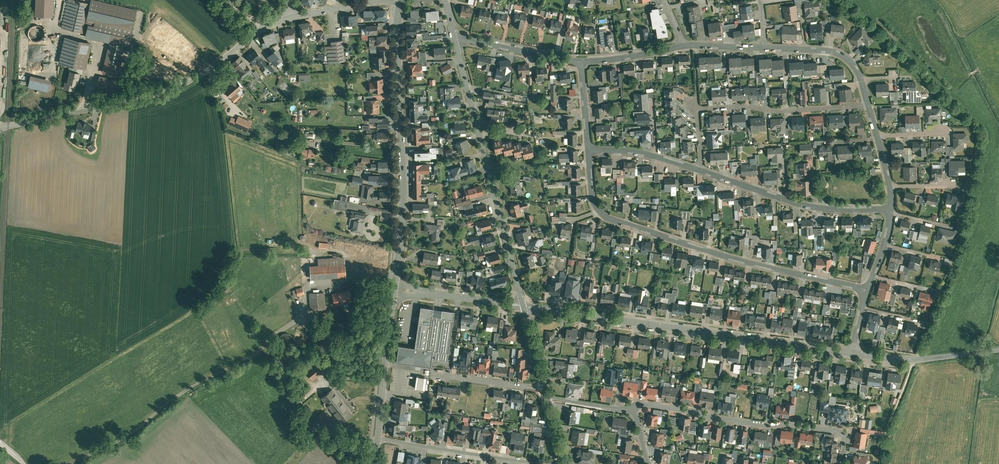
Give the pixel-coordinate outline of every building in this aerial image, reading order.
[(36,15),(52,16),(53,0),(37,0),(36,15)] [(95,0),(92,0),(91,4),(76,0),(68,0),(62,27),(84,33),(87,23),(90,24),(87,37),(110,42),(103,72),(118,75),(125,46),(129,47),(137,10),(95,0)] [(808,2),(805,2),(806,6),(807,16),(816,15),(815,10),(820,9),(819,1),(808,2)] [(751,4),(743,6),(737,7),(738,13),(752,11),(751,4)] [(473,8),(463,5),(461,14),(471,16),(473,8)] [(699,5),(689,6),(691,21),(693,20),(701,19),(699,5)] [(796,5),(785,6),(786,20),(798,19),(796,7),(796,5)] [(653,11),(651,12),(654,29),(657,29),(658,38),(669,36),(668,25),(662,14),(661,14),(660,8),(653,9),(653,11)] [(490,11),(480,9),(479,17),(489,20),(490,11)] [(385,10),(364,11),(364,19),(368,19),(375,19),(387,19),(387,11),(385,10)] [(418,10),(411,10),(411,13),(408,13),(409,20),(411,20),(415,20),(415,19),(415,17),(418,17),(418,10)] [(430,11),(427,11),(427,19),(438,19),(438,11),(430,11)] [(752,11),(738,13),(739,19),(745,18),(753,17),(752,11)] [(508,15),(498,13),(496,21),(506,23),(508,15)] [(526,15),(517,13),(515,21),(514,26),(523,28),(524,23),(525,23),(526,15)] [(357,15),(341,16),(342,25),(357,24),(357,18),(357,15)] [(544,18),(534,16),(533,24),(542,26),(544,18)] [(573,19),(569,18),(567,25),(568,25),(567,31),(577,33),(578,25),(572,24),(573,19)] [(701,19),(693,20),(693,25),(692,25),(693,30),(694,30),(695,34),(694,34),(694,35),(705,33),(703,19),(701,19)] [(562,22),(552,20),(550,28),(560,30),(562,22)] [(827,20),(819,21),(820,24),(821,24),(822,28),(827,27),(827,20)] [(720,21),(709,23),(711,37),(715,36),(716,36),(719,36),(719,35),(722,35),(723,35),(722,32),(722,31),(721,25),(720,21)] [(310,22),(306,23),(306,22),(303,23),(299,24),(301,32),(301,35),(305,34),(306,38),(310,38),(312,35),(316,34),(316,32),(313,29),(311,30),(310,22)] [(735,23),(721,25),(722,31),(722,32),(736,29),(735,23)] [(754,23),(743,25),(743,30),(734,31),(735,39),(745,38),(745,36),(756,34),(754,23)] [(820,24),(811,25),(812,31),(813,30),(814,34),(817,34),(817,36),(823,35),(822,28),(821,24),(820,24)] [(845,25),(832,24),(831,34),(844,35),(845,25)] [(37,25),(36,25),(34,26),(33,26),(32,26),(31,27),(30,28),(29,29),(29,31),(28,31),(28,32),(28,34),(28,35),(29,36),(29,37),(29,38),(30,39),(31,40),(32,41),(33,41),(35,41),(36,42),(38,41),(39,41),(40,41),(41,40),(42,39),(43,39),(43,38),(44,37),(44,36),(44,35),(44,33),(44,32),(44,31),(44,30),(43,29),(42,28),(41,27),(40,26),(39,26),(37,25)] [(377,25),(366,26),(367,35),(378,34),(377,25)] [(416,25),(407,25),(407,34),(417,34),(417,33),(417,31),(416,25)] [(783,26),(783,29),(783,38),(788,38),(797,38),(797,39),(797,26),(783,26)] [(595,28),(585,27),(584,35),(594,37),(595,28)] [(863,27),(852,39),(858,45),(865,38),(870,43),(868,44),(869,44),(874,39),(863,27)] [(290,28),(287,29),(287,30),(284,30),(285,39),(295,37),(294,29),(291,29),(290,28)] [(648,28),(640,29),(641,33),(640,33),(641,39),(650,38),(648,28)] [(606,30),(600,30),(602,45),(614,44),(612,33),(607,34),(606,30)] [(629,31),(621,32),(622,36),(621,36),(622,42),(631,41),(629,31)] [(274,32),(263,36),(267,45),(277,41),(274,32)] [(387,36),(378,37),(372,37),(372,41),(370,42),(370,45),(376,45),(378,45),(388,44),(387,36)] [(91,44),(66,38),(60,62),(73,65),(78,66),(86,68),(91,44)] [(415,38),(407,38),(407,43),(407,44),(407,45),(407,46),(408,46),(408,47),(415,47),(416,47),(417,47),(417,42),(415,42),(415,38)] [(343,40),(331,41),(332,46),(327,47),(328,63),(345,61),(343,40)] [(415,47),(408,47),(408,50),(407,50),(407,56),(408,56),(408,59),(413,59),(416,59),(416,58),(416,57),(417,57),(416,51),(415,47)] [(445,47),(434,48),(435,57),(435,58),(446,57),(445,47)] [(266,64),(261,57),(255,50),(248,56),(254,64),(257,61),(261,65),(265,62),(266,64)] [(380,57),(373,57),(374,62),(375,62),(375,63),(376,63),(376,67),(385,67),(385,61),(389,61),(388,50),(379,50),(380,57)] [(268,57),(276,66),(280,62),(278,59),(281,57),(276,52),(275,51),(273,53),(268,57)] [(487,57),(479,55),(478,63),(485,64),(484,69),(489,70),(490,66),(491,63),(492,58),(491,58),(487,57)] [(689,56),(679,56),(680,63),(680,64),(690,63),(689,56)] [(707,56),(700,57),(700,62),(700,67),(701,67),(708,67),(707,57),(707,56)] [(721,56),(714,57),(715,67),(722,67),(722,61),(721,56)] [(874,56),(866,56),(866,59),(864,59),(864,62),(866,62),(866,65),(875,64),(875,61),(880,61),(879,57),(880,57),(880,56),(874,56)] [(240,57),(232,63),(237,69),(239,68),(240,70),(246,65),(240,57)] [(742,57),(730,58),(731,71),(736,71),(736,72),(739,71),(743,70),(743,69),(742,59),(742,57)] [(673,58),(662,59),(663,66),(673,65),(673,58)] [(754,58),(748,58),(745,58),(746,58),(742,59),(743,69),(755,68),(754,58)] [(772,58),(760,59),(761,73),(766,72),(766,73),(769,73),(769,72),(773,72),(772,60),(772,58)] [(784,59),(772,60),(773,72),(773,75),(774,75),(774,74),(777,73),(777,74),(781,74),(781,73),(785,73),(784,59)] [(510,60),(507,60),(507,61),(500,61),(500,70),(497,69),(496,77),(509,79),(510,71),(510,69),(510,60)] [(654,61),(643,62),(644,70),(654,69),(654,61)] [(449,63),(442,67),(445,73),(452,70),(449,63)] [(525,64),(518,64),(520,77),(526,77),(525,72),(529,72),(528,63),(525,63),(525,64)] [(418,64),(408,65),(408,75),(417,74),(417,75),(422,75),(422,66),(422,64),(418,64)] [(634,64),(624,65),(625,73),(635,72),(634,64)] [(73,65),(72,71),(71,71),(68,82),(66,81),(65,88),(74,90),(76,84),(77,84),(79,78),(80,73),(77,72),(78,66),(73,65)] [(252,71),(246,65),(240,70),(239,71),(243,77),(248,73),(249,74),(252,71)] [(544,68),(537,68),(537,76),(535,77),(536,82),(538,82),(540,81),(544,80),(543,76),(547,75),(547,67),(544,67),(544,68)] [(616,68),(611,68),(611,69),(607,70),(608,79),(609,80),(611,80),(612,79),(618,79),(618,73),(616,73),(616,68)] [(844,68),(831,69),(831,72),(832,78),(831,78),(845,77),(844,68)] [(607,70),(599,70),(600,80),(608,79),(607,70)] [(261,77),(256,71),(253,73),(258,79),(261,77)] [(566,73),(560,74),(561,82),(571,80),(569,72),(566,72),(566,73)] [(51,80),(31,75),(28,86),(48,91),(51,80)] [(243,87),(234,76),(228,81),(232,85),(225,91),(234,102),(240,96),(237,92),(243,87)] [(106,80),(100,79),(97,88),(103,90),(106,80)] [(124,85),(106,80),(103,90),(122,95),(124,85)] [(383,80),(373,80),(373,87),(371,87),(371,91),(373,91),(373,92),(377,92),(378,93),(381,92),(382,91),(383,91),(383,87),(384,87),(383,81),(383,80)] [(293,91),(284,82),(279,87),(287,96),(293,91)] [(916,82),(903,82),(904,91),(907,91),(916,91),(916,90),(916,82)] [(882,84),(877,84),(877,95),(882,95),(882,93),(889,93),(889,84),(882,84)] [(452,87),(441,87),(441,93),(442,99),(448,99),(456,98),(456,97),(455,93),(455,89),(455,87),(452,87)] [(749,87),(741,88),(742,99),(750,98),(749,88),(749,87)] [(766,87),(758,88),(758,99),(767,98),(766,88),(766,87)] [(825,87),(815,88),(816,102),(827,101),(826,91),(826,87),(825,87)] [(741,88),(732,89),(733,100),(742,99),(741,88)] [(758,88),(749,88),(750,98),(750,99),(758,99),(758,88)] [(843,89),(841,89),(841,94),(842,93),(842,100),(852,99),(852,88),(843,89)] [(719,91),(712,92),(713,100),(718,100),(718,99),(727,99),(726,95),(726,89),(719,90),(719,91)] [(786,89),(772,90),(773,96),(780,95),(781,103),(786,103),(786,95),(787,95),(786,89)] [(600,90),(594,90),(595,101),(604,101),(603,91),(603,90),(600,90)] [(674,90),(667,90),(667,96),(670,95),(671,99),(675,99),(676,99),(676,98),(679,95),(674,92),(674,90)] [(806,90),(797,91),(797,102),(799,102),(800,103),(802,103),(803,102),(807,101),(806,90)] [(916,91),(907,91),(907,101),(921,101),(921,96),(917,96),(916,90),(916,91)] [(647,93),(635,94),(635,101),(638,101),(639,103),(638,103),(638,105),(639,105),(639,108),(635,108),(635,107),(635,109),(649,108),(648,97),(648,93),(647,93)] [(456,98),(448,99),(448,105),(448,106),(452,105),(455,105),(460,105),(460,102),(460,100),(460,97),(456,97),(456,98)] [(373,100),(367,100),(368,112),(379,112),(379,106),(378,99),(373,100)] [(571,99),(563,99),(563,109),(571,109),(571,99)] [(671,99),(667,99),(668,105),(671,104),(671,108),(676,108),(677,108),(677,106),(679,104),(676,101),(675,99),(671,99)] [(426,100),(410,101),(410,111),(418,110),(419,110),(418,106),(426,105),(426,100)] [(603,107),(595,108),(596,117),(605,116),(605,107),(603,107)] [(892,108),(881,108),(882,121),(890,120),(890,113),(897,113),(897,107),(892,108)] [(671,108),(668,108),(668,114),(672,113),(672,117),(678,117),(678,116),(680,114),(676,110),(676,108),(671,108)] [(941,108),(926,109),(927,122),(932,122),(932,117),(934,117),(941,117),(941,108)] [(418,110),(410,111),(411,121),(428,120),(428,115),(419,115),(418,110)] [(644,114),(638,114),(638,117),(636,117),(636,121),(638,121),(639,123),(650,122),(650,119),(650,116),(649,114),(644,114)] [(740,116),(737,116),(737,115),(736,115),(733,115),(734,122),(734,129),(739,129),(739,125),(746,125),(746,126),(746,121),(745,114),(741,115),(740,115),(740,116)] [(859,115),(856,115),(856,114),(850,114),(851,121),(851,128),(859,127),(859,133),(864,132),(863,119),(859,119),(859,115)] [(843,115),(830,116),(831,125),(835,125),(835,126),(843,126),(844,126),(843,115)] [(823,116),(811,117),(811,127),(824,126),(824,127),(823,116)] [(917,116),(906,116),(906,126),(914,126),(919,126),(919,116),(917,116)] [(237,120),(235,126),(247,131),(251,122),(246,120),(246,119),(244,119),(239,117),(237,120)] [(388,118),(378,118),(378,117),(370,118),(370,122),(378,122),(378,127),(388,127),(388,118)] [(678,117),(672,117),(672,122),(676,122),(677,126),(682,126),(682,125),(685,123),(681,119),(681,117),(678,117)] [(805,117),(792,118),(793,123),(793,128),(794,130),(805,129),(805,117)] [(235,126),(237,120),(232,118),(229,123),(235,126)] [(765,118),(752,119),(752,126),(752,130),(753,130),(766,129),(765,118)] [(785,119),(771,120),(772,128),(778,128),(778,133),(786,132),(786,128),(785,119)] [(87,123),(83,122),(83,123),(79,122),(77,131),(81,132),(84,133),(85,133),(89,134),(91,125),(87,124),(87,123)] [(455,124),(455,133),(466,132),(465,123),(464,123),(455,124)] [(611,125),(597,126),(598,135),(605,134),(605,139),(612,139),(611,125)] [(682,126),(677,126),(677,132),(681,131),(681,135),(687,134),(687,133),(689,132),(685,129),(685,125),(682,126)] [(429,127),(421,127),(411,128),(412,136),(430,135),(430,134),(429,127)] [(634,129),(634,130),(634,135),(643,134),(643,141),(652,141),(651,128),(641,129),(634,129)] [(388,132),(377,132),(378,141),(388,141),(388,132)] [(577,133),(569,134),(569,144),(577,144),(577,136),(577,133)] [(967,133),(954,134),(955,148),(963,148),(963,139),(967,139),(967,133)] [(717,134),(708,135),(708,147),(718,146),(718,141),(722,141),(722,134),(717,134)] [(430,135),(412,136),(412,144),(422,143),(430,142),(430,135)] [(691,140),(684,141),(685,151),(693,151),(693,147),(693,146),(693,145),(693,144),(693,143),(692,137),(691,137),(691,140)] [(467,139),(457,142),(460,153),(470,150),(469,150),(468,144),(468,143),(467,140),(467,139)] [(521,142),(513,144),(512,140),(502,143),(501,139),(493,141),(496,152),(504,150),(505,154),(514,152),(515,156),(523,154),(524,158),(534,155),(531,144),(522,146),(521,142)] [(941,142),(933,142),(933,150),(941,150),(946,150),(947,150),(947,146),(946,141),(941,141),(941,142)] [(661,142),(661,146),(662,150),(665,150),(665,151),(668,150),(672,150),(671,142),(661,142)] [(921,142),(913,142),(913,148),(918,148),(918,154),(925,154),(925,142),(921,142)] [(903,143),(892,143),(892,152),(903,152),(903,151),(903,147),(903,143)] [(811,145),(801,145),(802,153),(812,153),(812,150),(812,149),(811,145)] [(822,145),(819,146),(819,147),(820,156),(826,155),(826,159),(832,159),(832,145),(822,145)] [(870,145),(860,145),(860,156),(867,155),(867,157),(871,157),(871,156),(871,152),(870,152),(870,145)] [(852,146),(838,147),(839,152),(839,159),(840,159),(840,157),(845,157),(846,158),(852,158),(852,146)] [(782,147),(768,148),(769,154),(772,154),(773,161),(783,160),(782,147)] [(430,150),(414,151),(415,159),(430,158),(430,153),(430,150)] [(577,150),(570,150),(570,154),(559,154),(560,161),(570,161),(570,160),(577,160),(577,150)] [(728,153),(711,154),(712,163),(729,162),(728,153)] [(742,165),(742,170),(742,175),(757,174),(757,165),(756,158),(751,158),(751,164),(742,165)] [(472,159),(463,161),(465,168),(466,172),(475,170),(474,166),(472,159)] [(612,159),(603,159),(603,167),(602,167),(602,172),(612,172),(612,159)] [(379,161),(373,161),(373,164),(371,164),(371,169),(379,169),(379,171),(388,171),(388,170),(389,170),(389,167),(388,167),(388,162),(386,162),(386,160),(381,160),(381,162),(379,162),(379,161)] [(951,161),(950,161),(950,165),(950,173),(955,173),(955,174),(959,174),(959,171),(965,171),(965,161),(951,161)] [(635,162),(628,162),(625,162),(625,170),(629,171),(635,171),(635,162)] [(809,162),(800,163),(801,173),(804,173),(810,173),(809,162)] [(425,164),(413,165),(413,181),(421,181),(421,172),(425,172),(425,165),(425,164)] [(460,166),(452,168),(453,174),(454,176),(460,175),(462,174),(461,173),(463,172),(463,173),(466,172),(465,168),(460,169),(460,166)] [(916,166),(904,167),(904,172),(907,172),(907,179),(916,179),(916,175),(915,173),(916,173),(916,166)] [(942,169),(933,169),(933,176),(933,179),(938,179),(938,176),(942,176),(942,169)] [(435,179),(435,171),(425,172),(429,172),(429,180),(435,179)] [(772,174),(765,175),(765,174),(765,184),(772,184),(778,183),(778,177),(777,173),(772,173),(772,174)] [(378,176),(377,176),(377,180),(377,184),(388,184),(388,176),(378,176)] [(676,179),(665,179),(666,191),(676,190),(676,179)] [(519,180),(510,182),(513,194),(522,192),(519,180)] [(421,181),(413,181),(413,182),(413,197),(413,198),(427,198),(427,193),(421,193),(421,181)] [(802,181),(797,181),(797,182),(797,189),(802,189),(802,194),(811,193),(811,181),(802,181)] [(581,184),(572,184),(572,194),(581,194),(580,187),(581,187),(581,184)] [(372,186),(363,185),(362,197),(373,198),(373,193),(371,193),(372,186)] [(481,185),(469,188),(468,187),(465,188),(464,189),(465,191),(466,192),(467,198),(483,193),(481,185)] [(714,185),(707,186),(707,185),(704,185),(704,186),(704,194),(714,194),(714,185)] [(389,192),(380,192),(380,193),(373,193),(373,198),(380,198),(380,200),(389,200),(389,192)] [(734,192),(724,193),(724,201),(734,200),(734,192)] [(916,195),(906,192),(904,199),(914,202),(916,195)] [(962,196),(948,193),(947,202),(955,203),(954,207),(959,208),(962,196)] [(939,196),(929,194),(928,196),(927,202),(933,203),(933,202),(937,202),(936,204),(937,204),(939,196)] [(466,196),(456,199),(458,206),(462,205),(471,203),(470,198),(467,199),(466,196)] [(754,199),(747,200),(744,200),(744,208),(748,208),(754,208),(754,199)] [(347,202),(340,200),(338,209),(346,211),(347,202)] [(581,201),(573,201),(573,211),(581,211),(581,204),(581,201)] [(628,202),(621,201),(620,210),(628,211),(628,202)] [(518,203),(510,205),(511,208),(510,208),(511,212),(512,212),(513,216),(521,214),(520,208),(519,204),(518,203)] [(422,204),(413,204),(413,212),(423,212),(422,204)] [(472,206),(465,208),(467,216),(478,213),(478,214),(488,212),(487,208),(488,207),(487,205),(486,205),(486,204),(476,207),(473,208),(472,206)] [(772,206),(765,207),(765,206),(762,207),(763,215),(773,215),(772,206)] [(657,211),(643,209),(642,218),(648,219),(656,220),(657,211)] [(367,215),(354,212),(353,218),(354,219),(352,230),(362,232),(364,220),(366,221),(367,215)] [(794,213),(786,213),(783,213),(784,222),(794,221),(794,213)] [(852,218),(845,219),(845,218),(842,218),(842,227),(852,227),(852,218)] [(871,218),(864,218),(863,218),(861,218),(861,226),(871,226),(871,218)] [(490,219),(480,222),(480,221),(475,222),(476,226),(480,225),(481,230),(492,227),(490,219)] [(683,219),(675,219),(674,228),(682,229),(683,219)] [(813,220),(802,220),(802,228),(803,234),(813,233),(813,220)] [(910,222),(901,220),(900,228),(909,229),(910,222)] [(570,224),(563,223),(560,236),(566,237),(567,232),(571,233),(573,224),(570,224)] [(437,225),(426,224),(426,232),(430,232),(430,233),(430,232),(433,232),(432,241),(439,241),(440,227),(440,225),(437,225)] [(931,227),(922,225),(919,236),(928,239),(931,227)] [(587,227),(583,226),(582,234),(592,236),(593,228),(587,227)] [(957,231),(940,228),(938,240),(942,241),(943,237),(946,237),(946,238),(955,240),(957,231)] [(613,231),(604,229),(602,237),(612,238),(613,231)] [(709,229),(701,229),(700,238),(708,239),(709,229)] [(524,231),(517,233),(518,237),(519,244),(524,243),(524,244),(525,244),(529,243),(528,242),(527,235),(525,231),(524,231)] [(494,234),(483,237),(484,241),(481,242),(483,246),(485,245),(485,246),(496,243),(494,234)] [(736,240),(731,240),(730,247),(736,247),(736,248),(744,248),(744,238),(737,237),(736,240)] [(632,239),(623,238),(622,245),(631,246),(632,239)] [(873,240),(868,238),(864,249),(866,249),(873,251),(876,243),(872,242),(873,240)] [(529,243),(525,244),(526,248),(530,247),(530,248),(532,248),(533,249),(537,248),(536,246),(540,245),(539,239),(532,240),(528,242),(529,243)] [(650,242),(643,241),(642,249),(652,250),(654,242),(650,241),(650,242)] [(673,248),(664,247),(663,254),(667,255),(668,254),(672,254),(673,248)] [(771,248),(764,247),(763,251),(758,251),(758,255),(770,257),(771,248)] [(899,253),(893,252),(889,266),(899,269),(903,254),(899,253)] [(688,254),(678,253),(677,265),(686,266),(686,264),(687,264),(688,254)] [(439,256),(425,254),(424,262),(437,264),(439,256)] [(498,254),(489,256),(491,263),(500,261),(498,254)] [(532,254),(523,256),(525,262),(525,263),(526,267),(535,265),(532,254)] [(802,254),(794,254),(793,259),(795,259),(795,263),(801,264),(802,254)] [(921,257),(912,255),(911,263),(920,265),(921,257)] [(344,258),(318,260),(319,266),(311,266),(311,275),(312,278),(346,276),(344,258)] [(704,260),(695,258),(694,265),(703,267),(704,260)] [(832,259),(819,258),(818,267),(831,269),(832,259)] [(942,262),(932,260),(930,268),(940,270),(942,262)] [(863,262),(855,261),(854,270),(862,271),(863,262)] [(719,264),(710,263),(709,269),(718,271),(719,264)] [(736,269),(726,268),(725,276),(734,277),(735,270),(736,269)] [(441,270),(433,269),(432,277),(440,279),(441,274),(441,271),(441,270)] [(746,272),(735,270),(734,277),(734,278),(744,280),(746,272)] [(457,273),(447,272),(446,279),(452,280),(455,280),(457,273)] [(762,276),(753,274),(751,283),(761,284),(762,276)] [(473,275),(472,275),(471,281),(471,284),(475,284),(474,285),(478,286),(478,285),(482,286),(483,277),(480,277),(480,276),(476,275),(476,276),(473,275)] [(495,278),(495,277),(490,278),(490,279),(490,280),(492,287),(497,285),(497,286),(506,284),(504,276),(495,278)] [(772,278),(762,276),(761,284),(771,286),(772,278)] [(571,281),(571,285),(567,284),(565,296),(570,297),(570,299),(573,299),(573,297),(577,298),(580,280),(572,279),(571,281)] [(594,280),(591,280),(590,281),(587,280),(586,289),(588,290),(588,291),(593,292),(593,289),(594,289),(595,281),(594,281),(594,280)] [(789,283),(779,281),(778,290),(779,290),(778,294),(784,294),(784,291),(788,291),(789,283)] [(890,284),(881,282),(879,288),(878,288),(877,295),(889,298),(890,293),(891,290),(889,290),(890,284)] [(799,284),(789,283),(788,291),(798,293),(799,284)] [(561,286),(551,284),(550,285),(549,286),(549,287),(550,288),(551,289),(550,293),(557,294),(557,292),(560,293),(561,286)] [(601,301),(609,302),(609,301),(613,302),(614,294),(607,293),(609,285),(604,284),(601,301)] [(911,289),(902,287),(900,294),(906,295),(906,294),(910,295),(911,289)] [(941,290),(933,288),(932,291),(933,292),(934,292),(933,296),(938,297),(941,290)] [(815,290),(806,289),(804,297),(814,298),(815,290)] [(826,292),(815,290),(814,298),(824,300),(826,292)] [(349,291),(333,294),(336,305),(339,304),(340,305),(344,304),(344,303),(352,301),(349,291)] [(588,291),(587,291),(587,292),(588,292),(586,300),(596,301),(597,293),(596,293),(588,291)] [(930,293),(921,291),(919,299),(923,300),(922,305),(923,305),(922,307),(923,308),(926,309),(927,309),(928,306),(929,306),(930,302),(932,302),(933,298),(929,297),(930,293)] [(324,292),(310,293),(311,309),(326,308),(324,292)] [(842,296),(832,294),(831,302),(841,304),(842,296)] [(631,297),(620,295),(619,304),(630,306),(631,297)] [(841,304),(840,310),(850,312),(850,307),(851,305),(852,297),(842,296),(841,304)] [(645,298),(640,297),(639,306),(648,308),(649,300),(644,300),(645,298)] [(662,302),(656,301),(654,309),(655,310),(667,311),(668,303),(662,302)] [(686,304),(675,303),(673,312),(684,314),(686,304)] [(703,306),(692,304),(691,315),(702,317),(703,312),(704,306),(703,306)] [(455,311),(421,306),(415,347),(399,345),(397,362),(431,367),(433,354),(435,355),(435,359),(448,361),(455,311)] [(723,309),(712,308),(710,317),(722,319),(723,309)] [(474,314),(462,313),(461,321),(462,321),(466,322),(470,323),(476,323),(477,316),(473,316),(474,314)] [(747,314),(746,317),(745,323),(749,324),(752,325),(752,324),(755,325),(756,315),(747,314)] [(881,316),(871,314),(869,322),(871,323),(870,328),(878,330),(879,325),(881,316)] [(324,330),(317,315),(310,319),(317,333),(324,330)] [(767,316),(756,315),(755,325),(766,327),(767,316)] [(498,318),(488,316),(487,325),(492,325),(497,326),(498,318)] [(793,320),(784,318),(783,320),(782,329),(791,330),(793,320)] [(899,320),(890,318),(887,330),(896,332),(899,320)] [(773,319),(772,329),(781,331),(782,329),(783,320),(773,319)] [(807,323),(800,322),(798,333),(806,334),(807,328),(807,323)] [(917,324),(908,322),(906,328),(910,329),(910,330),(915,331),(917,324)] [(816,326),(815,325),(814,331),(813,335),(818,335),(817,336),(821,336),(822,336),(824,327),(823,327),(823,326),(819,326),(816,326)] [(512,327),(505,326),(504,335),(507,336),(506,339),(515,340),(516,330),(512,329),(512,327)] [(828,327),(825,327),(824,327),(822,336),(823,336),(823,337),(827,337),(830,337),(832,328),(828,327)] [(579,329),(573,328),(572,330),(568,329),(566,338),(572,339),(577,340),(579,329)] [(597,331),(586,330),(585,339),(585,338),(591,339),(591,340),(596,341),(597,331)] [(555,333),(548,332),(546,345),(554,346),(553,351),(559,352),(560,340),(560,338),(559,338),(554,337),(555,333)] [(287,333),(286,333),(285,333),(284,333),(283,334),(282,334),(281,335),(281,336),(280,337),(279,338),(279,339),(279,340),(279,341),(279,342),(280,343),(280,344),(281,345),(281,346),(282,346),(283,347),(284,347),(285,348),(286,348),(287,348),(288,348),(290,347),(291,347),(292,346),(293,345),(293,344),(294,343),(294,342),(294,341),(294,340),(294,339),(294,338),(293,337),(293,336),(292,335),(291,335),(290,334),(289,333),(287,333)] [(604,333),(602,342),(606,343),(606,342),(610,342),(609,344),(614,344),(616,334),(604,333)] [(632,336),(621,335),(619,343),(623,344),(623,343),(630,344),(632,336)] [(650,339),(640,337),(638,346),(643,347),(643,346),(649,347),(650,339)] [(660,340),(658,340),(657,350),(660,350),(660,351),(661,351),(661,356),(667,357),(668,351),(668,350),(669,342),(665,341),(666,340),(661,339),(660,340)] [(686,345),(676,343),(675,352),(680,353),(685,353),(685,354),(686,345)] [(340,348),(331,344),(327,353),(336,357),(340,348)] [(697,346),(692,346),(691,354),(695,354),(700,354),(701,346),(697,346)] [(722,349),(710,348),(709,357),(721,359),(722,349)] [(732,351),(729,350),(727,359),(738,361),(739,352),(737,351),(732,350),(732,351)] [(316,355),(302,366),(313,379),(327,368),(316,355)] [(520,358),(517,357),(516,358),(515,368),(519,369),(524,369),(524,368),(525,359),(520,358)] [(759,360),(751,359),(750,365),(748,365),(747,371),(754,372),(755,369),(763,370),(762,372),(767,373),(769,364),(769,361),(767,360),(767,358),(763,357),(763,360),(759,359),(759,360)] [(791,359),(787,359),(787,358),(783,358),(783,357),(781,367),(789,368),(788,377),(794,378),(796,366),(793,365),(794,359),(791,359)] [(485,358),(484,363),(477,362),(477,366),(476,366),(476,371),(488,372),(489,364),(489,359),(485,358)] [(812,362),(799,360),(798,370),(802,370),(802,371),(805,371),(806,369),(811,370),(812,362)] [(570,363),(557,361),(556,365),(556,366),(564,367),(563,375),(572,376),(574,363),(570,363)] [(825,364),(820,364),(819,371),(828,372),(829,364),(825,364)] [(498,366),(495,365),(493,374),(506,375),(507,367),(498,366)] [(847,367),(837,365),(836,372),(835,379),(839,379),(838,381),(844,382),(847,367)] [(524,369),(519,369),(518,377),(526,378),(527,375),(528,375),(528,372),(527,372),(528,369),(524,368),(524,369)] [(615,369),(608,368),(607,374),(605,375),(607,377),(606,381),(610,381),(611,383),(613,382),(616,382),(617,375),(618,368),(615,368),(615,369)] [(858,370),(852,370),(850,379),(858,379),(857,383),(860,383),(861,380),(862,372),(858,371),(858,370)] [(882,372),(870,370),(869,370),(867,385),(868,385),(868,383),(874,384),(874,385),(874,386),(875,384),(880,385),(880,387),(881,379),(882,372)] [(893,374),(889,373),(888,379),(887,383),(888,383),(896,384),(896,386),(900,386),(901,376),(893,374)] [(415,389),(429,389),(429,377),(415,376),(415,389)] [(850,378),(849,387),(857,388),(857,383),(858,379),(850,379),(850,378)] [(626,382),(625,387),(624,394),(627,394),(628,393),(630,394),(632,383),(626,382)] [(584,385),(570,383),(569,390),(570,390),(569,395),(573,396),(573,397),(579,398),(580,391),(583,391),(584,385)] [(638,383),(632,383),(630,394),(633,394),(633,395),(637,395),(638,388),(638,384),(638,383)] [(450,386),(439,385),(438,393),(449,395),(450,386)] [(460,388),(450,386),(449,395),(459,396),(460,388)] [(664,386),(663,391),(662,398),(666,399),(666,398),(667,398),(667,400),(669,400),(671,387),(664,386)] [(677,388),(671,387),(669,400),(670,400),(670,399),(671,399),(672,400),(675,400),(676,393),(677,388)] [(298,388),(288,396),(293,403),(303,395),(298,388)] [(604,388),(602,388),(602,390),(603,393),(603,394),(604,394),(603,397),(602,400),(611,401),(611,399),(612,399),(612,395),(612,394),(612,393),(613,394),(614,391),(613,391),(609,390),(609,389),(604,388)] [(658,389),(648,388),(647,396),(650,397),(653,398),(653,397),(656,398),(658,389)] [(352,414),(332,389),(322,398),(342,422),(352,414)] [(504,391),(494,390),(493,397),(502,398),(502,399),(503,397),(504,391)] [(690,390),(688,390),(686,391),(684,391),(682,392),(681,400),(694,401),(695,392),(691,392),(690,390)] [(702,391),(701,395),(700,403),(703,404),(703,405),(706,405),(708,392),(702,391)] [(522,393),(512,392),(511,400),(517,401),(516,404),(517,404),(521,404),(522,393)] [(714,393),(708,392),(706,405),(709,406),(709,405),(713,405),(714,397),(714,393)] [(770,396),(758,394),(757,404),(761,404),(760,406),(764,407),(765,405),(768,405),(770,396)] [(737,397),(729,396),(728,402),(732,403),(732,405),(736,406),(737,397)] [(406,402),(396,401),(395,405),(394,412),(403,413),(403,409),(405,409),(406,402)] [(728,402),(720,401),(718,411),(723,411),(723,412),(726,412),(731,413),(732,405),(732,403),(728,402)] [(829,402),(821,401),(820,410),(830,412),(830,407),(828,407),(829,402)] [(536,406),(528,405),(527,415),(530,415),(535,416),(535,414),(535,411),(536,411),(537,407),(536,407),(536,406)] [(783,406),(782,405),(780,405),(778,406),(776,415),(789,417),(789,412),(790,407),(783,406)] [(837,411),(837,407),(830,406),(830,407),(830,412),(829,418),(836,419),(836,415),(837,411)] [(842,408),(837,407),(837,411),(836,415),(836,419),(846,420),(846,418),(849,419),(849,413),(847,413),(847,411),(842,410),(842,408)] [(577,411),(568,409),(566,422),(576,423),(577,417),(575,417),(576,412),(577,412),(578,411),(577,411)] [(653,414),(649,414),(648,418),(648,421),(647,421),(647,423),(661,425),(657,425),(658,416),(658,415),(653,414)] [(627,419),(615,417),(613,427),(622,428),(626,429),(627,419)] [(691,418),(681,417),(679,427),(689,428),(689,429),(690,421),(691,418)] [(439,420),(433,425),(436,428),(435,431),(431,434),(436,441),(442,436),(443,430),(444,423),(442,423),(439,420)] [(312,424),(309,428),(313,433),(320,426),(316,421),(312,424)] [(406,431),(400,430),(400,428),(398,428),(399,425),(390,424),(390,434),(405,435),(406,431)] [(709,425),(701,424),(699,434),(707,435),(708,431),(709,425)] [(470,427),(462,426),(461,434),(465,434),(465,431),(469,432),(470,427)] [(717,426),(715,426),(714,431),(713,437),(714,437),(720,438),(722,427),(717,427),(717,426)] [(480,432),(477,431),(477,427),(473,427),(471,435),(475,436),(474,444),(480,445),(484,446),(485,437),(482,437),(483,435),(480,434),(480,432)] [(732,429),(728,428),(726,439),(733,440),(733,439),(735,430),(735,428),(733,428),(732,429)] [(743,430),(741,429),(740,431),(739,438),(739,441),(746,442),(748,431),(743,430)] [(585,432),(575,430),(573,442),(583,443),(584,439),(583,439),(584,432),(585,432)] [(767,433),(756,431),(755,441),(756,441),(757,442),(760,443),(761,441),(765,442),(766,442),(767,435),(767,433)] [(793,432),(782,431),(782,436),(781,440),(792,442),(792,441),(793,432)] [(519,433),(515,432),(513,432),(512,432),(511,437),(511,442),(515,443),(515,442),(522,444),(523,434),(519,433)] [(661,433),(655,432),(653,444),(660,445),(661,441),(662,441),(663,436),(664,434),(661,433)] [(861,432),(857,432),(857,434),(856,434),(855,437),(856,437),(855,445),(856,445),(857,446),(860,447),(861,446),(865,446),(867,433),(861,432)] [(461,434),(456,433),(455,436),(454,441),(465,443),(466,434),(465,434),(461,434)] [(813,435),(801,433),(801,437),(800,443),(812,444),(813,435)] [(540,434),(535,434),(534,437),(535,437),(534,443),(535,443),(534,449),(543,451),(544,446),(543,446),(544,438),(540,438),(540,434)] [(448,435),(446,444),(454,445),(454,441),(455,436),(448,435)] [(497,436),(491,435),(489,447),(500,449),(502,436),(497,435),(497,436)] [(626,439),(623,438),(621,450),(630,452),(632,439),(626,439)] [(833,442),(827,441),(826,445),(823,445),(822,450),(827,450),(838,452),(839,449),(837,448),(838,442),(834,442),(833,442)] [(522,444),(515,442),(515,443),(513,451),(522,452),(524,444),(522,444)] [(580,449),(579,452),(578,452),(578,453),(578,454),(579,455),(580,455),(579,463),(581,463),(582,463),(588,463),(589,458),(592,459),(593,452),(589,451),(580,449)] [(838,452),(827,450),(828,450),(826,459),(832,460),(836,461),(838,452)] [(664,452),(659,451),(657,461),(666,463),(668,453),(664,452)] [(690,453),(689,457),(688,463),(694,463),(696,463),(697,454),(690,453)] [(697,454),(696,463),(703,463),(704,459),(705,455),(704,455),(697,454)] [(409,455),(407,463),(417,463),(418,460),(419,456),(418,455),(416,455),(415,456),(409,455)] [(856,455),(855,456),(854,460),(852,461),(852,463),(853,463),(866,463),(866,461),(867,461),(869,460),(869,457),(868,456),(867,456),(864,456),(856,455)]
